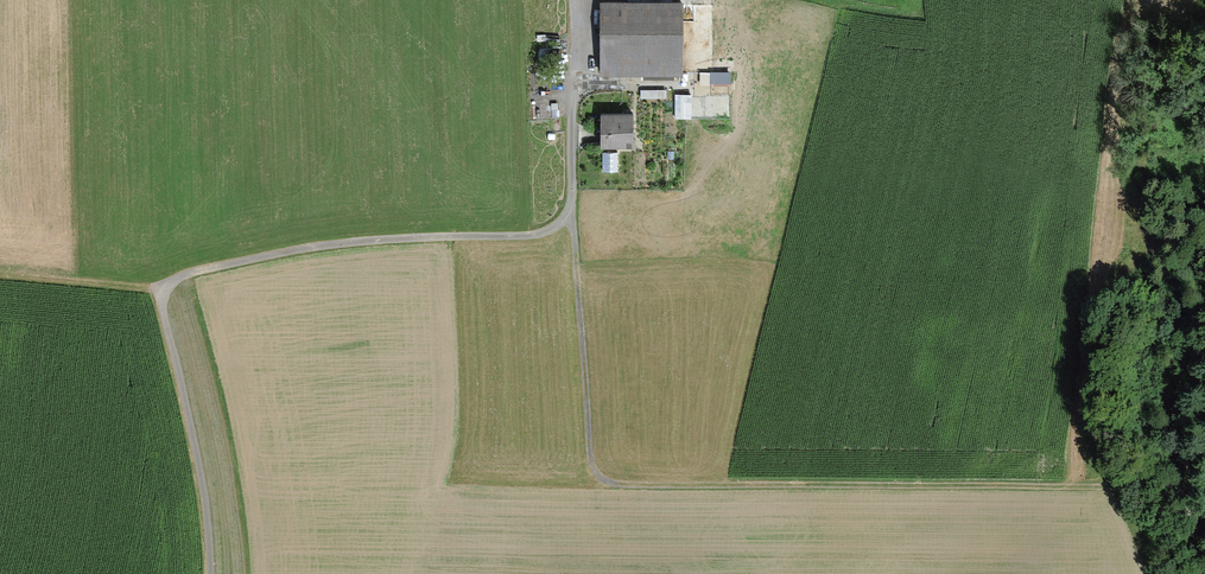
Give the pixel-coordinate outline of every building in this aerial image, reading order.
[(601,74),(681,73),(681,0),(601,0),(601,74)] [(731,70),(710,71),(711,85),(731,84),(731,70)] [(586,129),(600,129),(599,107),(585,107),(586,129)] [(632,109),(600,110),(601,144),(632,144),(632,109)] [(617,151),(603,152),(603,170),(618,170),(617,151)]
